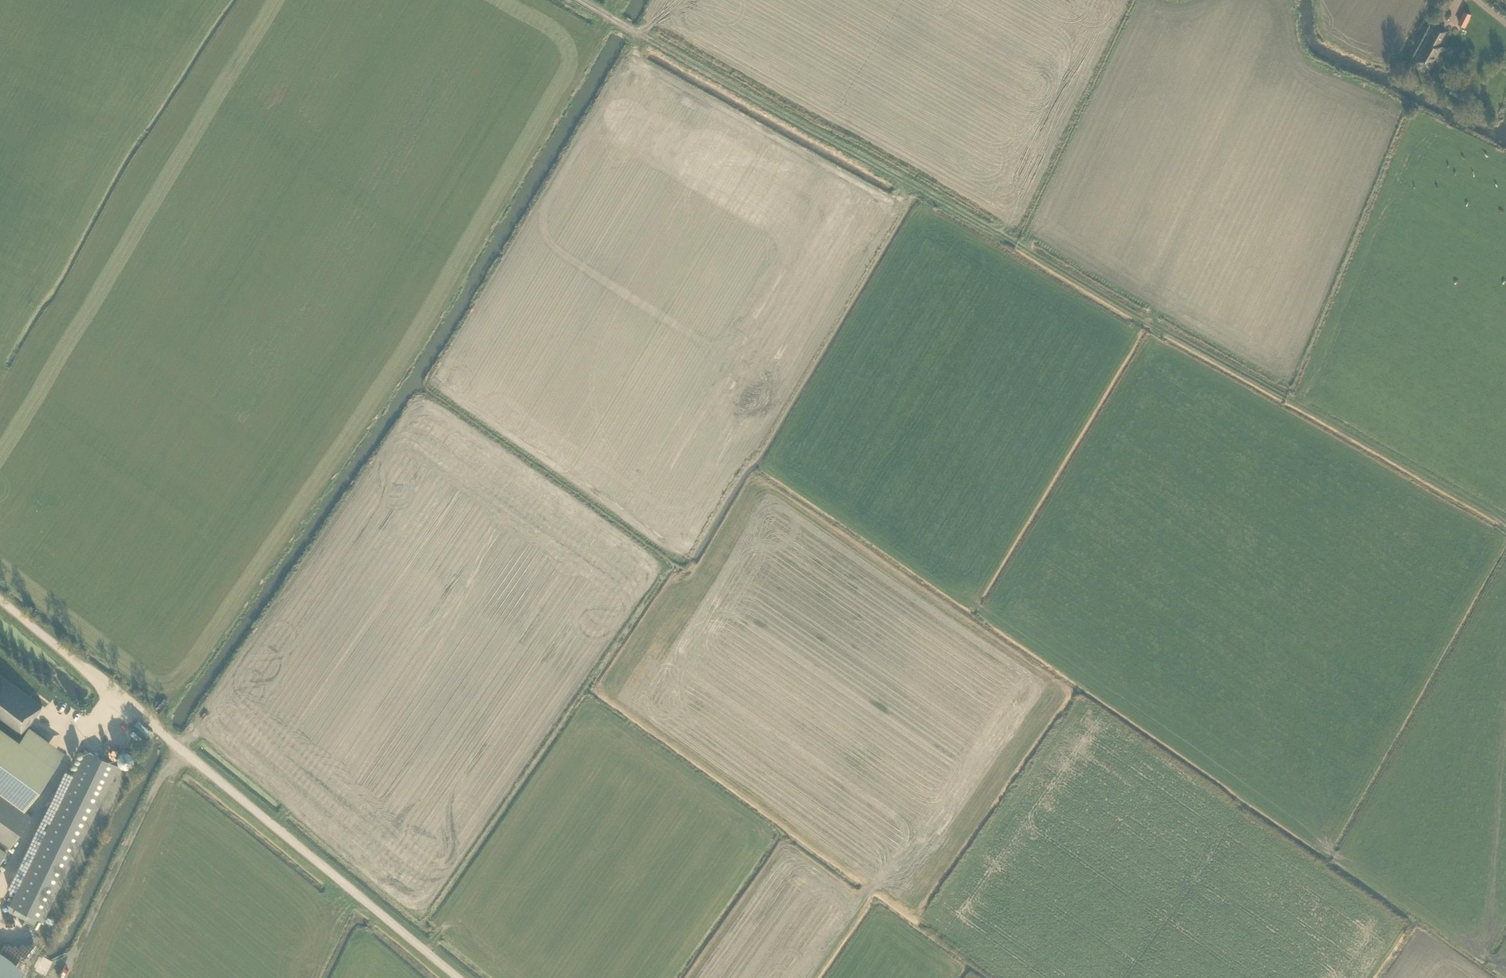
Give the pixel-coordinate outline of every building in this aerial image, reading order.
[(1461,16),(1457,23),(1459,24),(1464,27),(1468,20),(1461,16)] [(1429,67),(1441,45),(1438,44),(1446,30),(1437,24),(1433,31),(1429,39),(1417,60),(1429,67)] [(1414,65),(1409,62),(1405,69),(1410,72),(1414,65)] [(17,681),(26,671),(13,661),(4,672),(17,681)] [(0,674),(0,720),(12,729),(10,732),(0,724),(0,858),(32,814),(23,808),(65,751),(30,725),(20,739),(17,737),(19,735),(20,736),(42,705),(0,674)] [(132,745),(118,748),(122,763),(135,760),(132,745)] [(7,911),(34,924),(37,918),(43,921),(119,766),(85,749),(7,911)] [(0,966),(0,977),(17,977),(0,966)]
